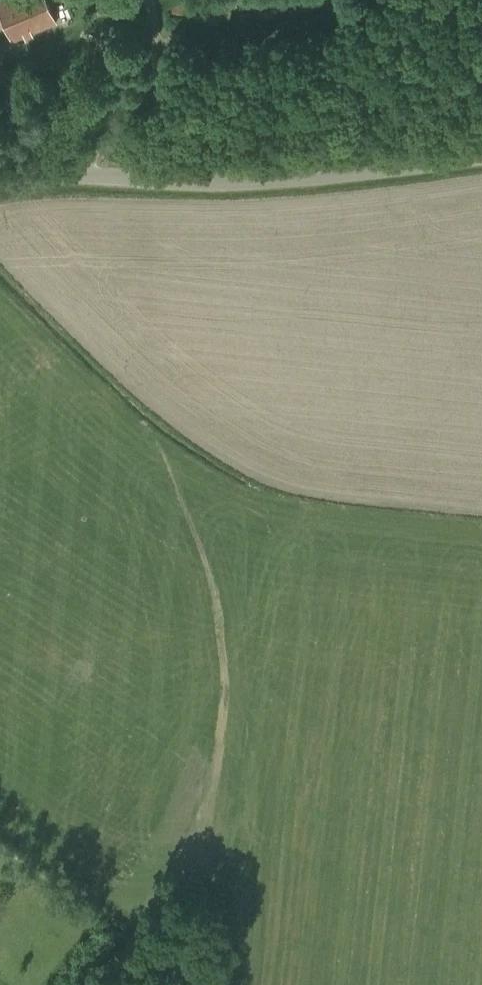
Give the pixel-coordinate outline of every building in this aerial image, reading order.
[(57,22),(47,0),(0,0),(0,12),(12,41),(57,22)]
